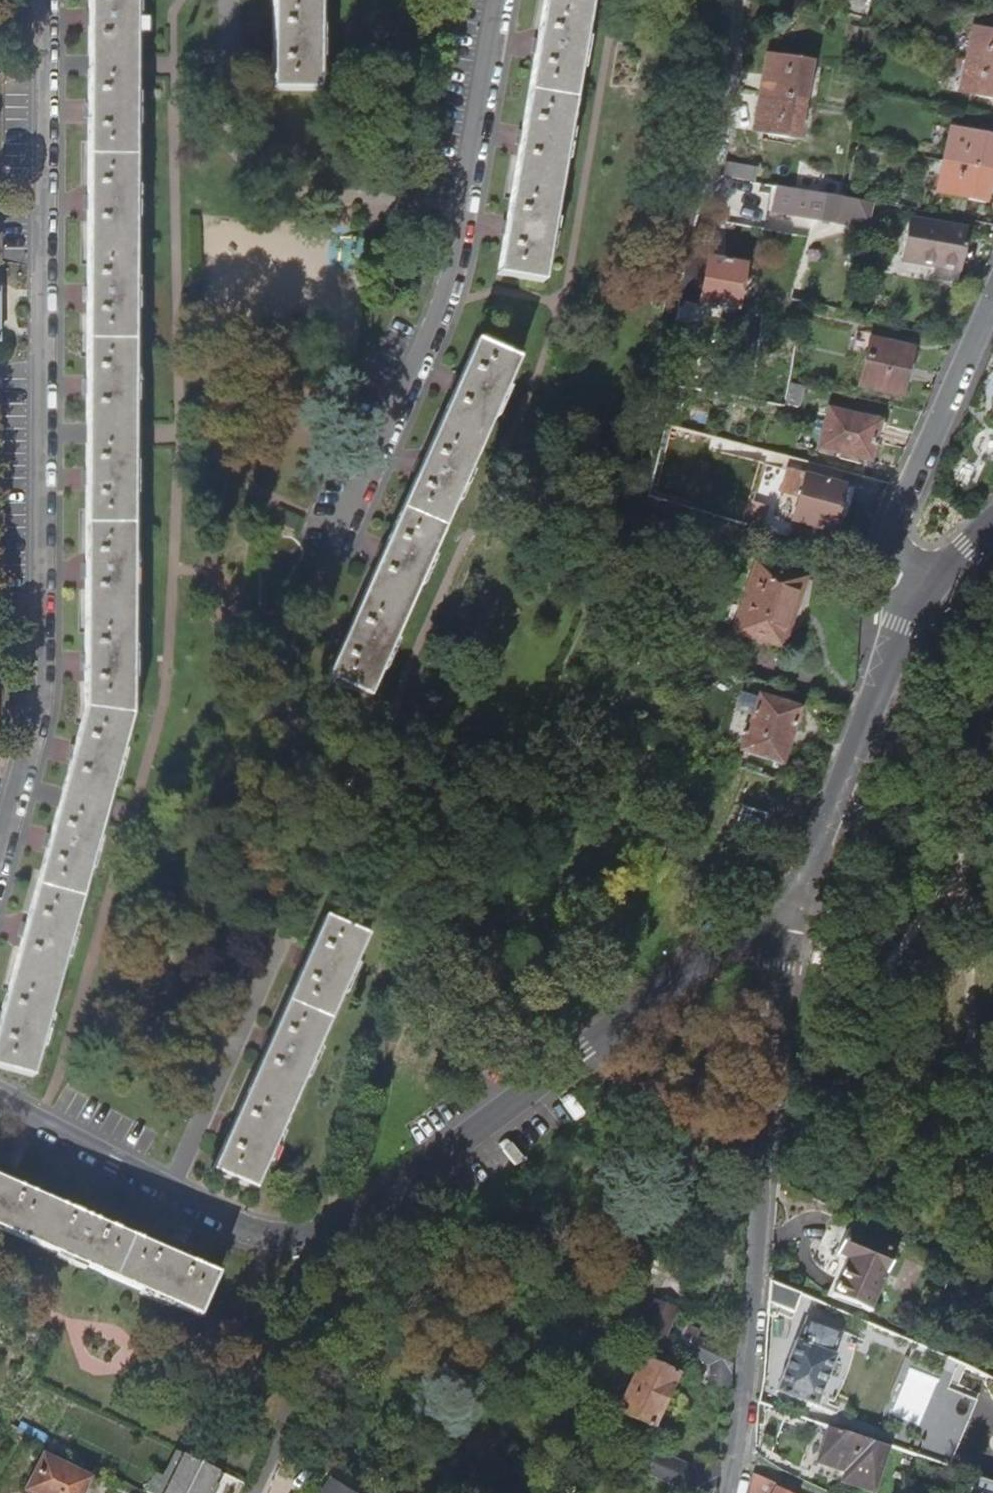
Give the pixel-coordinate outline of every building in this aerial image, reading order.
[(88,55),(142,55),(142,0),(88,0),(88,18),(88,55)] [(274,83),(324,84),(326,0),(275,0),(274,38),(274,83)] [(498,269),(550,278),(598,0),(543,0),(535,43),(520,135),(506,228),(498,269)] [(966,60),(992,66),(992,33),(973,28),(966,60)] [(763,71),(759,93),(814,103),(819,80),(809,78),(812,63),(766,55),(763,71)] [(958,92),(992,100),(992,66),(966,60),(958,92)] [(86,387),(86,424),(140,425),(141,75),(88,73),(88,111),(87,201),(87,292),(86,387)] [(756,110),(752,132),(798,140),(801,126),(810,128),(814,103),(759,93),(756,110)] [(943,160),(992,172),(992,138),(951,128),(943,160)] [(936,193),(986,203),(990,186),(992,173),(992,172),(943,160),(936,193)] [(724,162),(720,178),(752,183),(755,170),(724,162)] [(778,185),(772,212),(870,229),(876,203),(778,185)] [(908,219),(901,257),(935,264),(932,279),(956,284),(960,268),(964,248),(967,230),(908,219)] [(709,254),(699,303),(740,312),(751,262),(709,254)] [(346,630),(327,672),(374,696),(526,353),(482,334),(457,383),(419,464),(380,552),(346,630)] [(869,339),(858,386),(902,397),(908,372),(913,349),(869,339)] [(667,366),(664,385),(674,387),(677,367),(667,366)] [(792,384),(789,406),(801,407),(804,386),(792,384)] [(829,410),(819,448),(870,461),(876,439),(880,423),(829,410)] [(72,756),(63,791),(112,807),(138,713),(139,442),(85,441),(84,476),(85,571),(86,661),(86,705),(72,756)] [(805,476),(792,521),(831,533),(838,509),(844,488),(805,476)] [(757,560),(734,628),(781,641),(792,610),(804,573),(757,560)] [(759,695),(741,750),(782,765),(792,734),(801,709),(759,695)] [(742,807),(735,827),(760,834),(766,815),(742,807)] [(38,1080),(107,823),(58,808),(47,842),(22,934),(0,1017),(0,1068),(38,1080)] [(230,1129),(216,1168),(261,1189),(374,931),(330,912),(307,957),(268,1041),(230,1129)] [(205,1316),(225,1269),(168,1245),(81,1206),(0,1172),(0,1226),(205,1316)] [(849,1258),(832,1295),(868,1311),(896,1252),(848,1230),(837,1253),(849,1258)] [(768,1280),(766,1300),(797,1303),(799,1293),(768,1280)] [(637,1329),(648,1334),(657,1337),(670,1305),(650,1297),(637,1329)] [(795,1341),(776,1391),(814,1406),(833,1355),(831,1355),(840,1331),(806,1318),(797,1342),(795,1341)] [(728,1381),(731,1346),(709,1336),(713,1326),(696,1320),(693,1330),(669,1321),(666,1331),(676,1335),(677,1331),(688,1336),(684,1347),(708,1356),(706,1379),(728,1381)] [(639,1354),(617,1406),(652,1421),(674,1369),(639,1354)] [(827,1427),(815,1462),(844,1472),(840,1482),(873,1492),(888,1447),(827,1427)] [(710,1492),(719,1455),(697,1448),(692,1460),(656,1448),(648,1471),(710,1492)] [(81,1477),(34,1454),(15,1492),(74,1492),(81,1477)] [(174,1456),(161,1484),(158,1492),(211,1492),(218,1477),(174,1456)] [(749,1480),(771,1492),(770,1492),(794,1492),(797,1489),(753,1467),(749,1480)] [(150,1492),(158,1492),(161,1484),(157,1471),(149,1489),(150,1492)] [(961,1488),(970,1491),(970,1492),(992,1492),(992,1483),(965,1473),(961,1488)] [(355,1490),(335,1477),(324,1492),(353,1492),(355,1490)]
